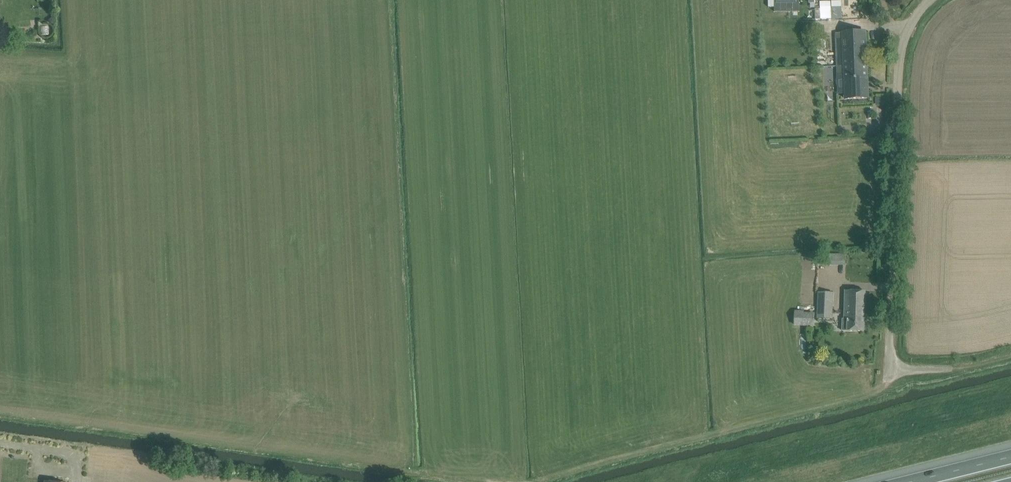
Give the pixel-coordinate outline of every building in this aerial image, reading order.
[(775,12),(799,12),(799,0),(775,0),(775,12)] [(811,7),(811,19),(843,19),(843,6),(811,7)] [(836,66),(866,65),(865,32),(842,33),(842,37),(835,38),(836,66)] [(866,65),(836,66),(837,75),(844,74),(845,99),(868,98),(866,65)] [(828,255),(829,265),(845,264),(845,254),(828,255)] [(865,291),(855,291),(844,290),(843,319),(842,319),(842,330),(864,331),(865,291)] [(817,293),(816,318),(831,318),(832,294),(817,293)] [(794,314),(794,325),(813,326),(814,314),(802,314),(802,311),(796,311),(796,314),(794,314)]
